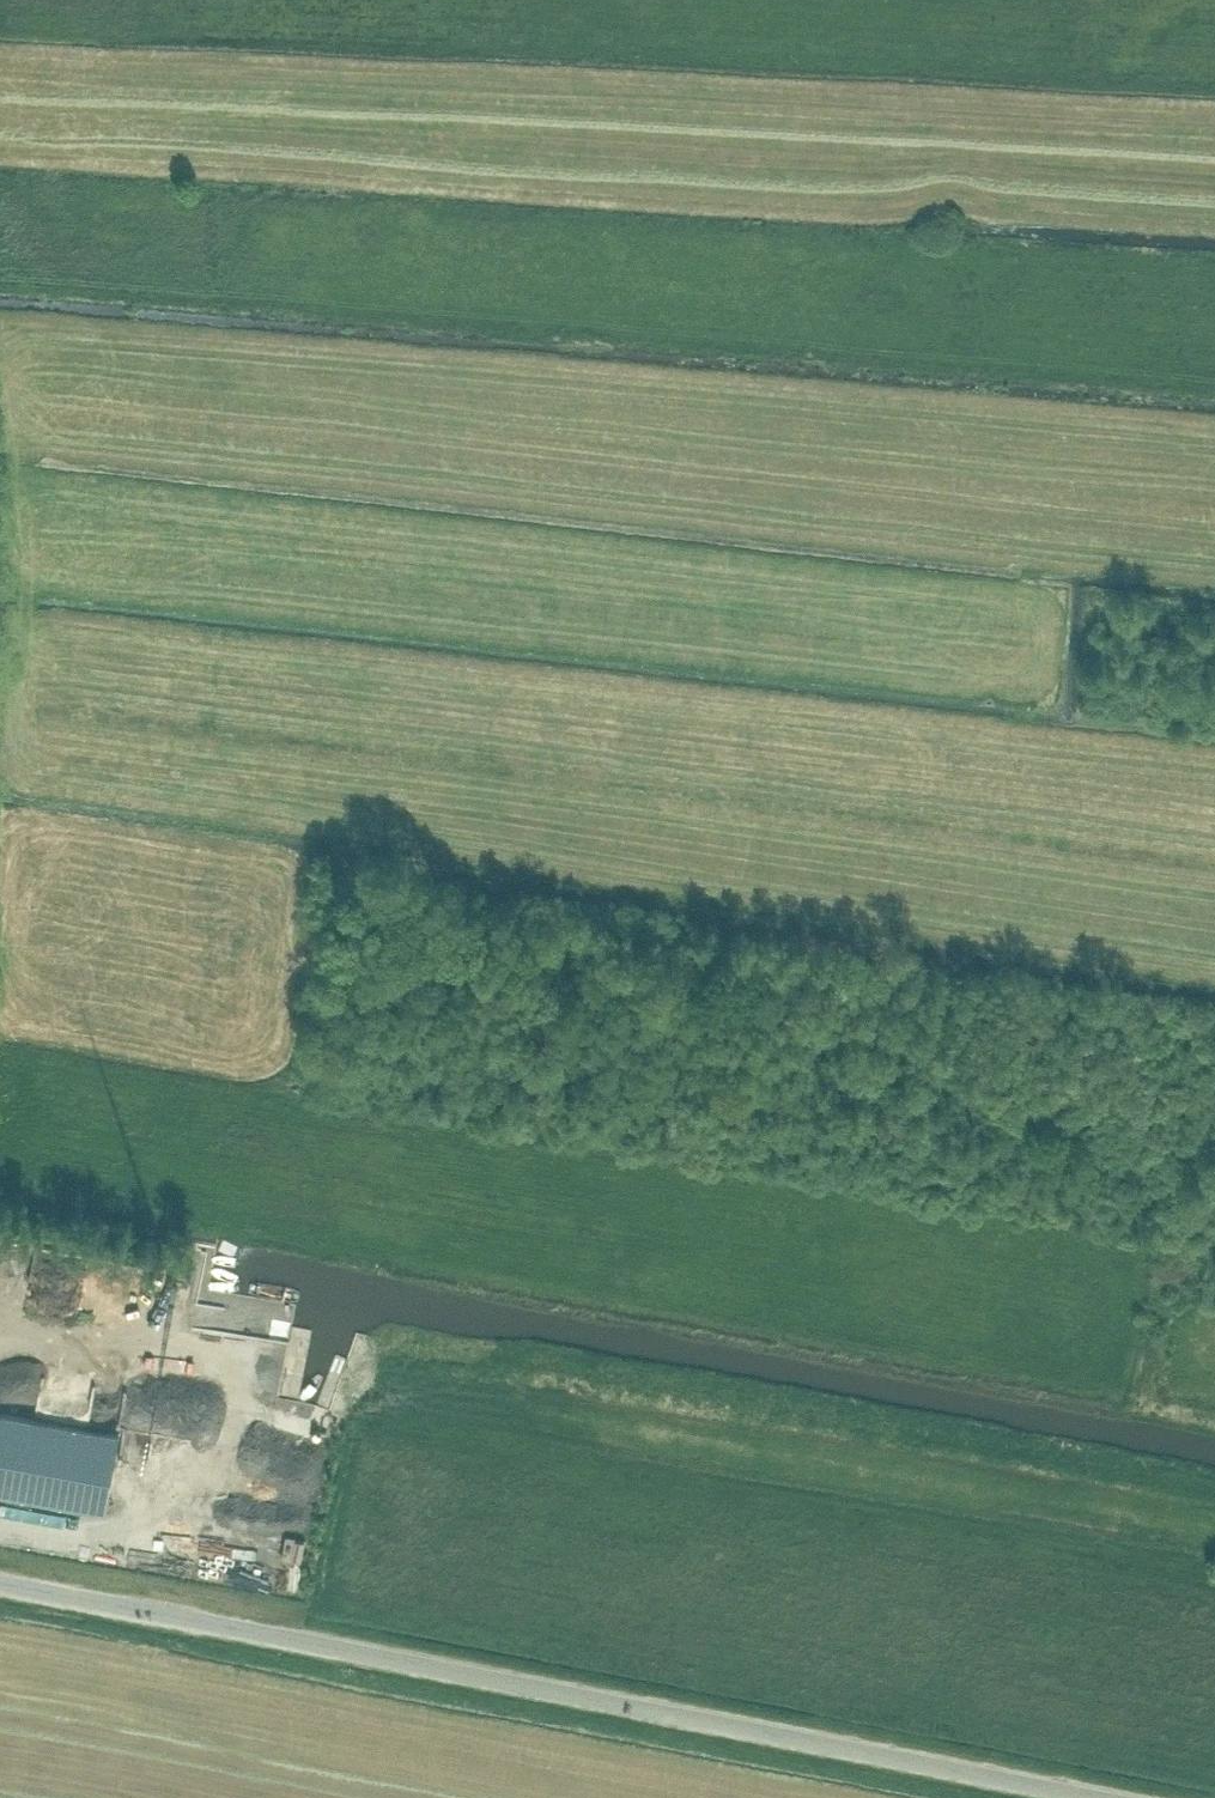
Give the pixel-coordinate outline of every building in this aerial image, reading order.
[(31,1381),(75,1391),(78,1379),(33,1370),(31,1381)] [(0,1410),(0,1413),(0,1488),(105,1507),(119,1432),(0,1410)]
